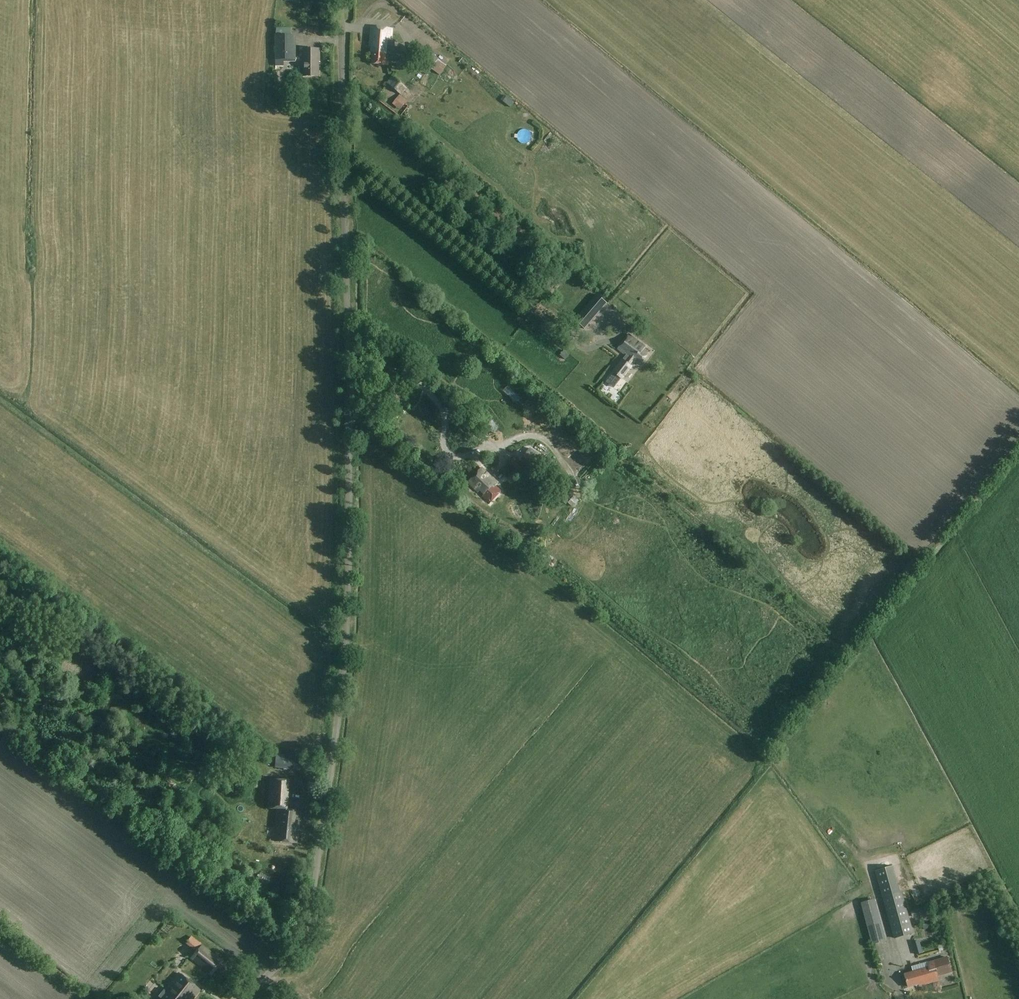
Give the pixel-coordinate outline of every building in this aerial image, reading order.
[(390,54),(392,29),(371,27),(370,46),(373,46),(372,64),(388,65),(389,54),(390,54)] [(296,35),(275,35),(275,60),(297,60),(296,35)] [(319,60),(320,60),(320,49),(304,49),(304,76),(319,76),(319,60)] [(428,51),(417,68),(427,75),(432,69),(440,76),(448,65),(428,51)] [(408,89),(392,76),(386,83),(402,96),(408,89)] [(393,104),(400,110),(407,101),(400,95),(393,104)] [(610,301),(604,307),(610,312),(615,307),(610,301)] [(584,329),(598,313),(588,305),(575,321),(584,329)] [(633,359),(640,364),(648,353),(643,349),(645,347),(629,335),(618,349),(630,358),(626,362),(623,360),(617,368),(615,367),(612,371),(622,378),(631,366),(629,365),(633,359)] [(614,387),(607,391),(615,404),(622,400),(614,387)] [(521,459),(537,470),(541,463),(526,452),(521,459)] [(529,469),(514,457),(509,463),(524,476),(529,469)] [(490,503),(501,491),(495,486),(498,483),(482,467),(468,483),(478,492),(480,490),(484,494),(482,496),(490,503)] [(568,503),(574,508),(580,500),(564,487),(556,495),(567,504),(568,503)] [(300,756),(276,754),(275,768),(299,770),(300,756)] [(288,779),(267,778),(266,809),(277,810),(275,828),(276,828),(276,831),(275,841),(296,843),(297,828),(298,828),(299,811),(286,809),(288,779)] [(875,871),(894,938),(913,933),(901,892),(900,892),(893,866),(875,871)] [(873,944),(885,941),(874,900),(862,903),(873,944)] [(886,942),(880,947),(885,953),(892,948),(886,942)] [(211,974),(222,961),(201,945),(191,958),(211,974)] [(938,976),(952,972),(948,957),(928,963),(928,962),(912,967),(913,972),(905,974),(908,986),(923,982),(923,984),(939,980),(938,976)] [(199,990),(179,973),(159,998),(161,998),(192,998),(199,990)]
